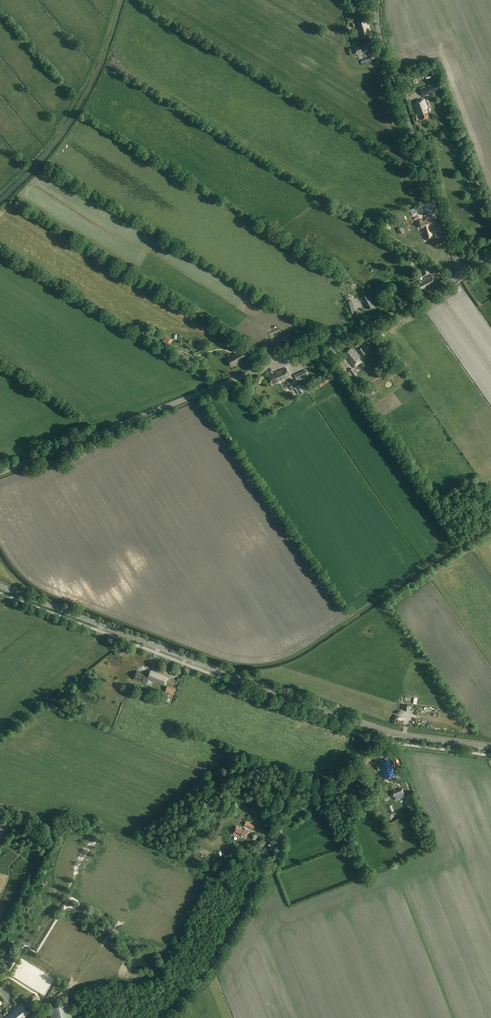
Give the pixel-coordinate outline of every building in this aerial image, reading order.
[(357,27),(358,32),(359,32),(360,34),(359,34),(360,37),(368,35),(369,39),(373,37),(368,24),(367,25),(366,20),(357,22),(358,26),(357,27)] [(357,55),(370,50),(368,44),(355,48),(357,55)] [(437,83),(420,89),(423,96),(440,90),(437,83)] [(422,120),(429,117),(426,109),(427,108),(424,99),(414,103),(419,116),(420,116),(422,120)] [(432,216),(425,218),(426,220),(423,220),(422,219),(419,220),(422,228),(426,240),(434,237),(431,225),(434,224),(432,216)] [(419,267),(424,276),(431,273),(429,270),(429,271),(427,267),(427,266),(426,264),(419,267)] [(423,291),(436,284),(431,275),(414,284),(418,292),(423,290),(423,291)] [(369,309),(374,306),(372,303),(374,302),(369,293),(361,298),(363,302),(364,301),(369,309)] [(355,312),(352,300),(346,302),(350,314),(355,312)] [(159,340),(167,345),(171,339),(164,334),(159,340)] [(226,341),(235,347),(239,341),(230,335),(226,341)] [(236,366),(249,359),(243,348),(233,354),(234,355),(227,359),(231,367),(235,364),(236,366)] [(354,367),(362,362),(351,348),(344,354),(354,367)] [(359,350),(363,357),(367,354),(362,348),(359,350)] [(257,358),(246,363),(248,367),(249,367),(259,363),(257,358)] [(281,381),(290,377),(286,368),(274,373),(275,374),(269,377),(272,384),(278,381),(278,380),(281,379),(281,381)] [(306,369),(295,374),(297,380),(309,375),(306,369)] [(300,394),(304,392),(299,385),(296,387),(300,394)] [(71,459),(80,455),(79,451),(70,454),(71,459)] [(166,685),(169,677),(151,670),(149,675),(137,671),(134,679),(146,683),(148,678),(166,685)] [(176,689),(167,686),(165,691),(174,695),(176,689)] [(386,778),(396,774),(393,767),(391,768),(388,759),(381,762),(383,767),(382,768),(386,778)] [(399,796),(404,794),(401,787),(392,791),(395,797),(399,795),(399,796)] [(253,830),(255,824),(246,821),(245,826),(250,828),(250,829),(253,830)] [(245,838),(249,830),(245,829),(245,830),(237,826),(233,834),(241,837),(241,836),(245,838)] [(29,1013),(22,1003),(10,1013),(10,1014),(6,1017),(7,1017),(23,1017),(29,1013)] [(51,1017),(72,1017),(68,1003),(48,1008),(51,1017)]
